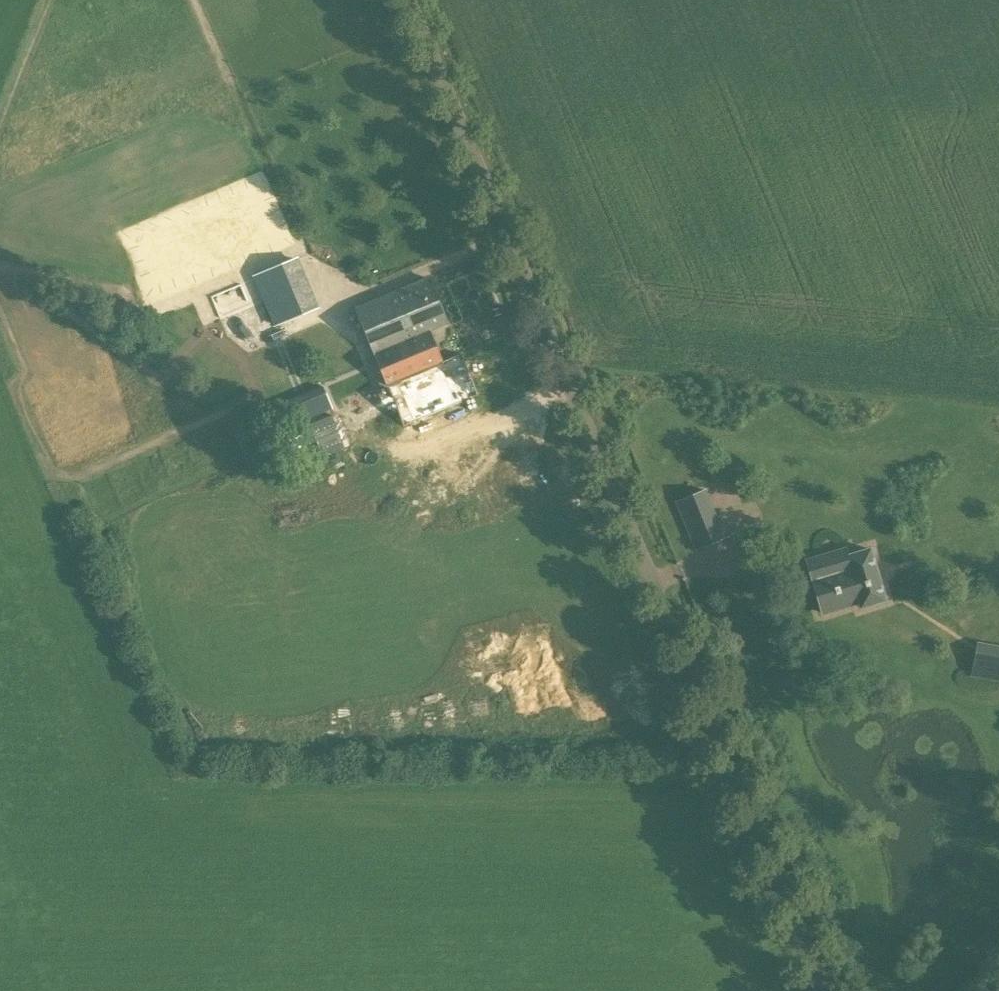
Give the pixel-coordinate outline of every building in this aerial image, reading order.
[(430,331),(448,324),(430,277),(355,308),(403,426),(476,397),(459,353),(442,360),(430,331)] [(276,325),(298,316),(290,295),(268,304),(276,325)] [(337,410),(327,385),(316,390),(327,414),(337,410)] [(325,417),(336,441),(352,433),(341,410),(325,417)] [(701,507),(675,518),(685,542),(711,532),(701,507)] [(845,548),(805,560),(821,611),(859,600),(860,603),(860,606),(863,605),(882,599),(884,599),(884,596),(883,596),(877,577),(878,577),(876,570),(875,570),(869,551),(870,551),(869,548),(867,549),(847,555),(845,548)] [(972,674),(998,679),(998,649),(977,645),(972,674)]
